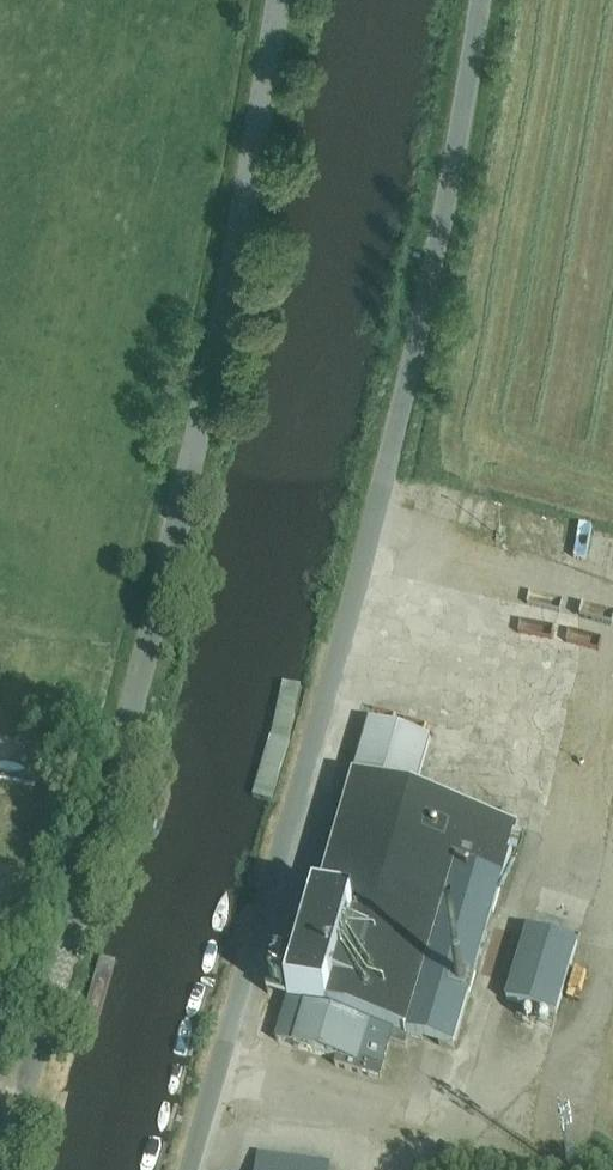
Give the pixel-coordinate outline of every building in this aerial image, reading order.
[(454,1051),(519,827),(414,796),(431,740),(370,722),(299,965),(277,959),(267,994),(289,1000),(276,1042),(337,1060),(335,1066),(381,1080),(384,1068),(382,1067),(390,1041),(406,1046),(408,1037),(454,1051)] [(578,945),(528,930),(507,1002),(557,1016),(578,945)] [(330,1163),(259,1153),(256,1169),(329,1169),(330,1163)]
